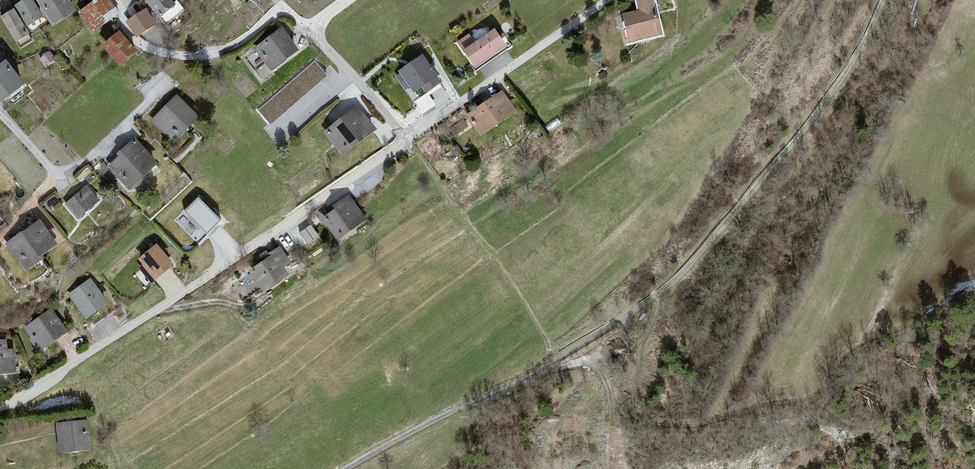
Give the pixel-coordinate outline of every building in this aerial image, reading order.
[(17,9),(31,29),(45,19),(33,0),(31,0),(17,9)] [(39,2),(55,27),(79,15),(70,0),(41,0),(39,2)] [(164,20),(179,7),(173,0),(146,0),(164,20)] [(638,43),(673,34),(660,0),(641,0),(646,11),(627,17),(638,43)] [(101,1),(83,16),(95,35),(118,21),(101,1)] [(160,27),(150,11),(134,23),(144,39),(160,27)] [(18,13),(4,20),(20,45),(33,37),(18,13)] [(285,30),(258,53),(275,74),(303,53),(285,30)] [(468,52),(480,69),(512,47),(497,32),(468,52)] [(141,55),(123,34),(109,46),(128,70),(141,55)] [(423,83),(427,90),(443,80),(425,52),(395,71),(406,88),(412,84),(415,89),(423,83)] [(0,71),(0,108),(1,109),(30,86),(12,63),(0,71)] [(509,94),(469,120),(487,137),(522,116),(509,94)] [(178,96),(153,122),(177,144),(205,118),(178,96)] [(361,111),(326,134),(348,157),(382,132),(361,111)] [(136,143),(112,168),(136,190),(161,165),(136,143)] [(89,190),(67,206),(84,220),(104,204),(89,190)] [(352,199),(326,220),(344,242),(374,221),(352,199)] [(210,242),(227,225),(203,201),(187,218),(210,242)] [(309,242),(320,233),(311,222),(301,231),(309,242)] [(43,223),(7,247),(29,275),(64,247),(43,223)] [(160,245),(136,261),(155,285),(179,270),(160,245)] [(283,249),(254,272),(272,295),(302,275),(283,249)] [(93,282),(71,298),(91,320),(113,305),(93,282)] [(54,313),(26,333),(42,352),(71,334),(54,313)] [(0,345),(0,376),(23,373),(15,345),(0,345)] [(88,419),(55,424),(60,453),(92,448),(88,419)]
